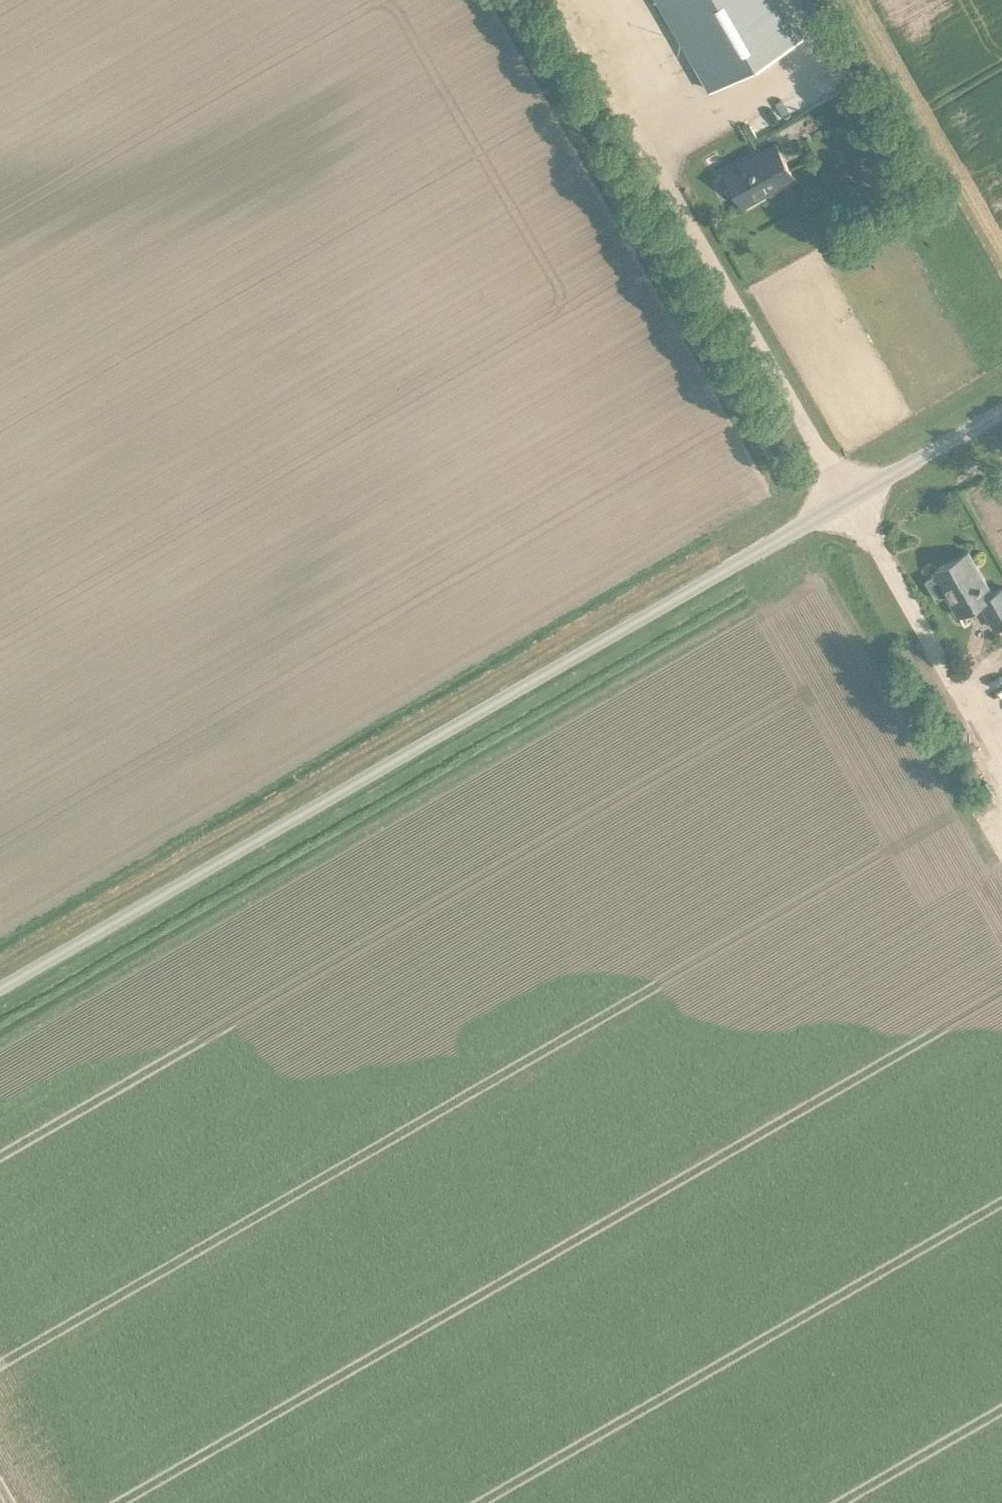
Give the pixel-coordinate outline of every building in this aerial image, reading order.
[(709,89),(803,36),(783,0),(658,0),(709,89)] [(565,3),(556,7),(565,23),(574,18),(565,3)] [(725,172),(725,173),(744,205),(778,186),(779,187),(794,179),(774,144),(725,172)] [(980,602),(995,629),(1001,625),(1001,588),(992,594),(968,552),(933,572),(934,574),(925,580),(936,600),(946,594),(958,615),(980,602)]
